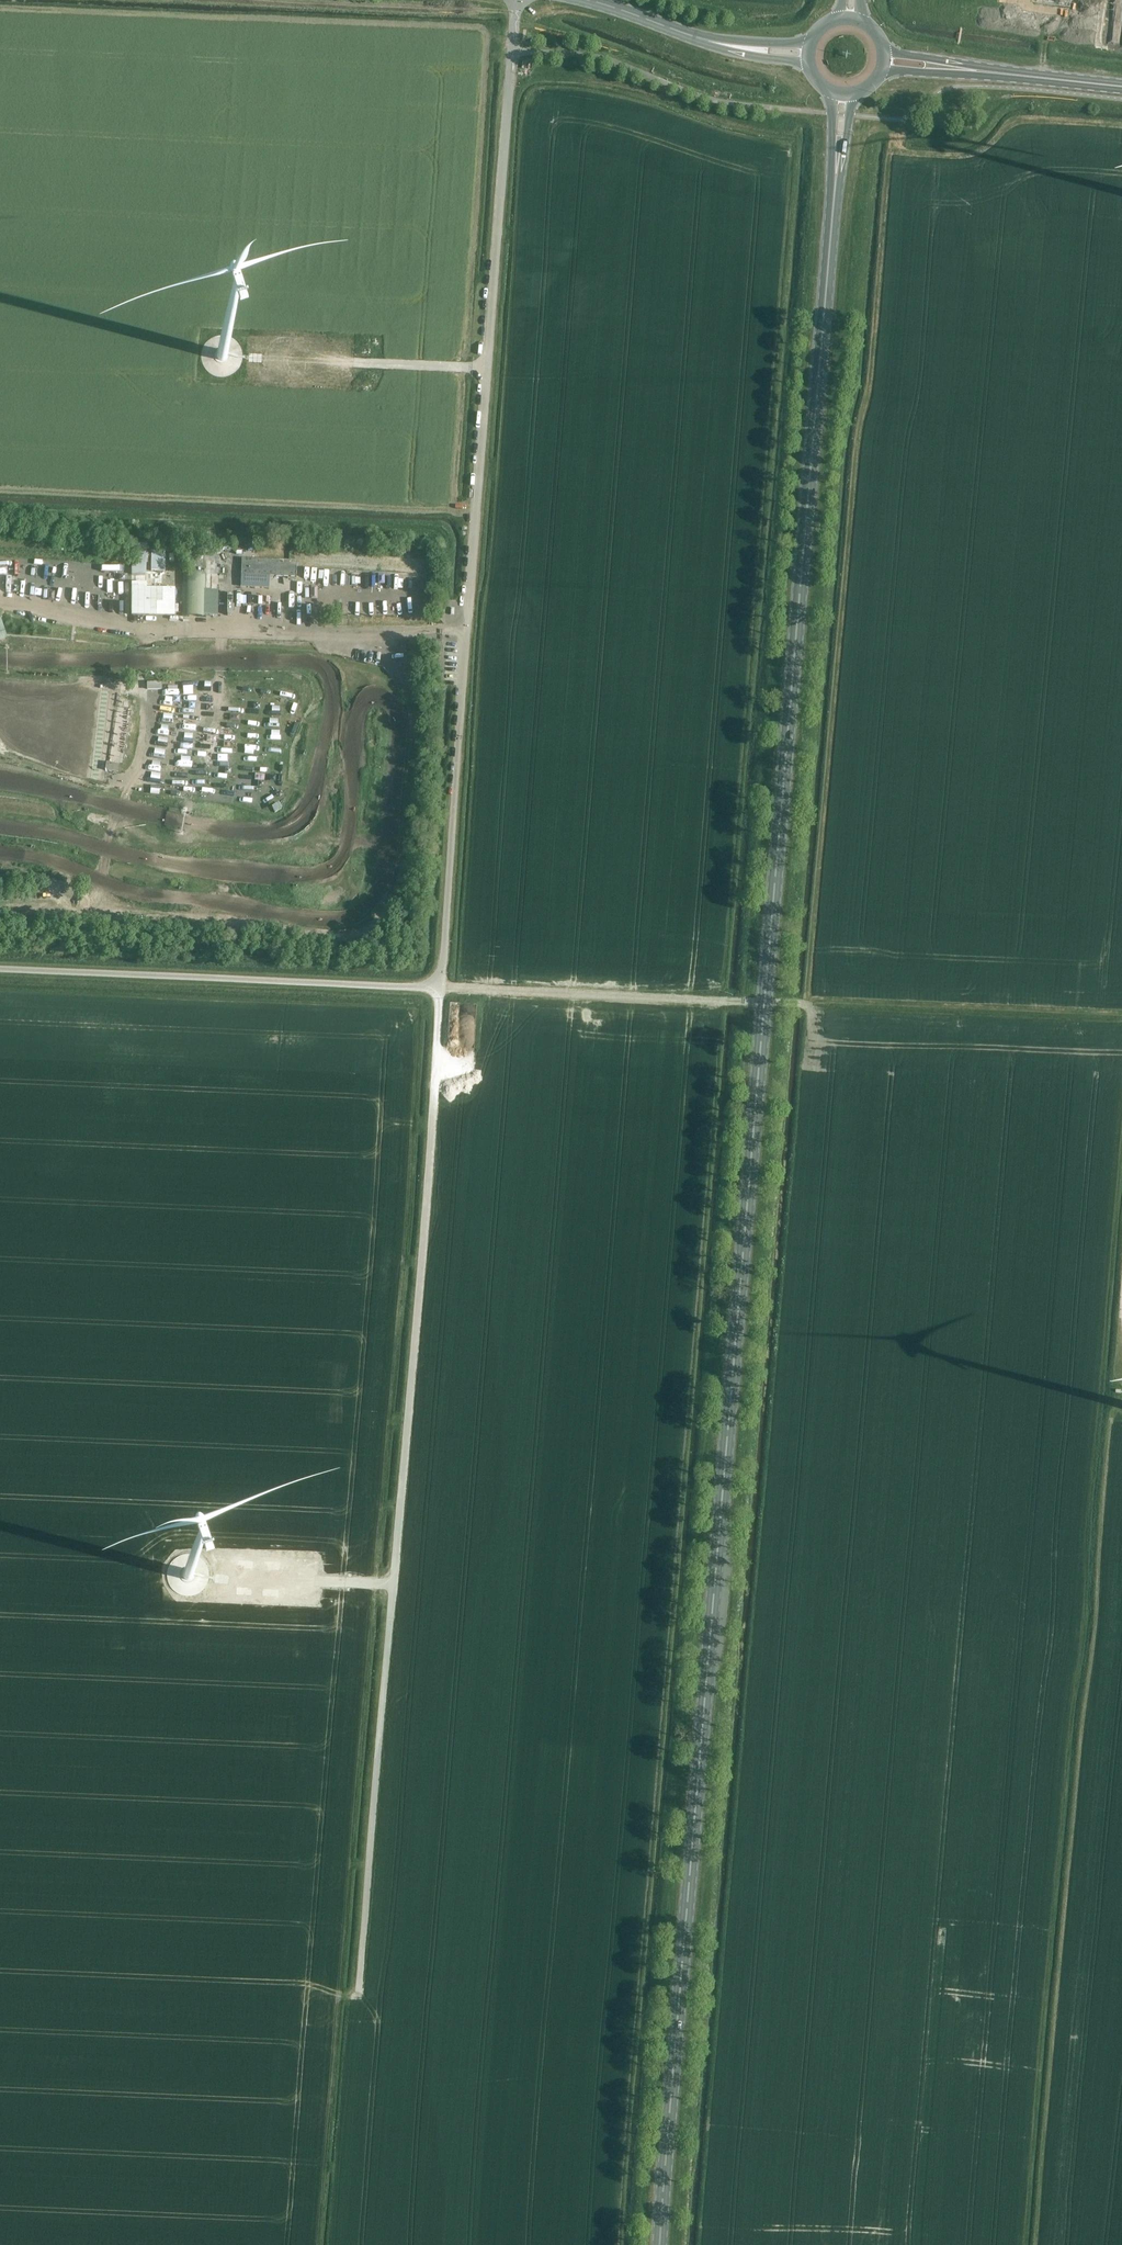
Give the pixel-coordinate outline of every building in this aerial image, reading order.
[(217,354),(216,356),(217,358),(218,360),(219,361),(222,362),(224,361),(226,360),(227,358),(227,356),(227,354),(226,352),(224,351),(222,350),(220,351),(218,352),(217,354)] [(270,386),(281,378),(278,374),(267,382),(270,386)] [(147,544),(133,544),(132,574),(146,574),(147,544)] [(166,570),(165,550),(151,550),(152,571),(166,570)] [(242,559),(241,575),(296,577),(296,561),(242,559)] [(206,573),(182,572),(182,615),(214,616),(214,590),(205,590),(206,573)] [(146,582),(132,582),(132,615),(175,615),(175,588),(146,588),(146,582)] [(114,763),(107,762),(105,770),(112,771),(114,763)] [(183,1573),(183,1575),(184,1577),(185,1579),(187,1580),(189,1580),(191,1580),(192,1579),(193,1577),(194,1575),(193,1573),(192,1571),(190,1570),(188,1570),(186,1570),(185,1572),(183,1573)]
